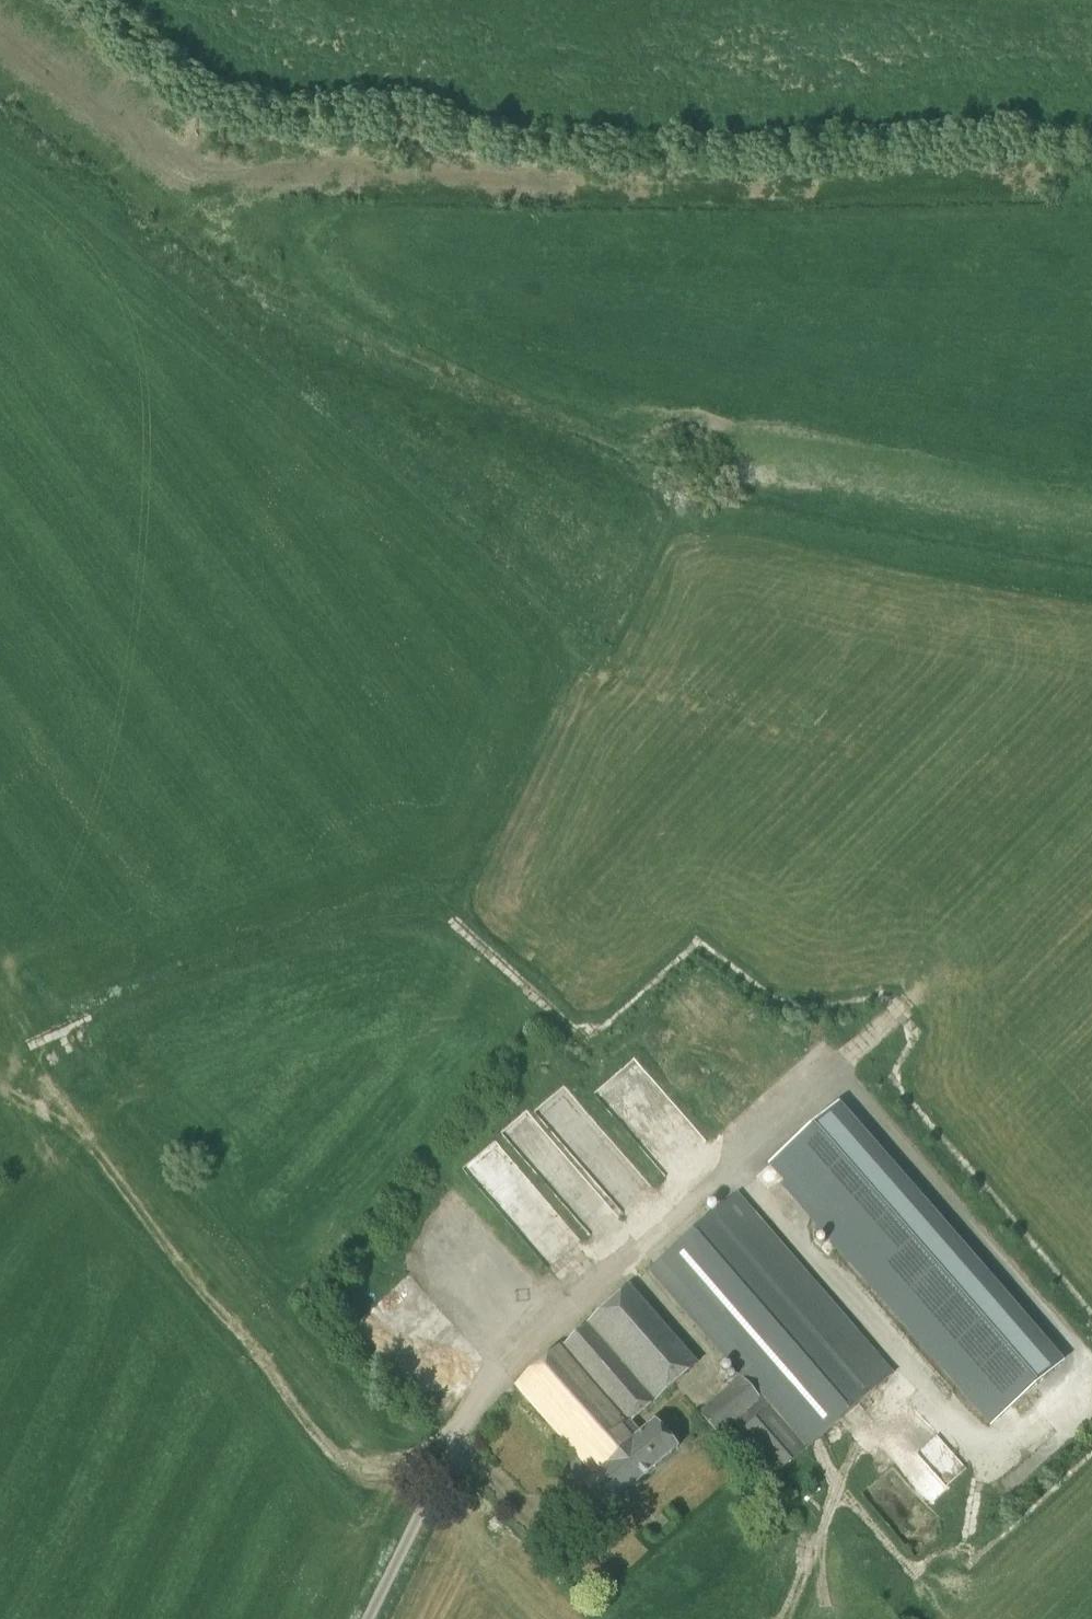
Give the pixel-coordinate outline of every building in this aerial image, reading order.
[(772,1163),(991,1422),(1060,1364),(840,1105),(772,1163)] [(734,1425),(777,1475),(894,1374),(737,1193),(647,1271),(738,1379),(699,1414),(719,1438),(734,1425)] [(605,1506),(629,1486),(631,1488),(679,1446),(656,1420),(642,1433),(632,1421),(699,1362),(632,1285),(519,1384),(598,1474),(586,1484),(605,1506)] [(927,1435),(901,1454),(929,1490),(954,1471),(927,1435)]
